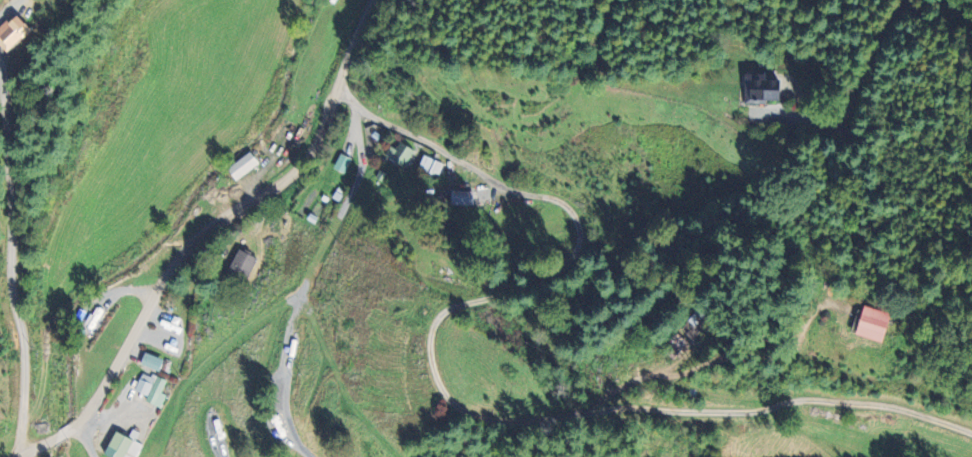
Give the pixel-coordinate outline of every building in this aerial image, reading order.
[(12,13),(0,24),(0,48),(3,52),(27,30),(12,13)] [(742,102),(775,102),(775,75),(742,76),(742,102)] [(393,149),(388,146),(383,155),(403,168),(413,151),(398,142),(393,149)] [(233,180),(256,163),(247,152),(224,169),(233,180)] [(344,173),(351,159),(339,153),(332,168),(344,173)] [(417,167),(437,176),(443,164),(422,155),(417,167)] [(471,206),(472,191),(450,191),(449,205),(471,206)] [(222,275),(242,286),(257,259),(237,249),(222,275)] [(853,334),(881,342),(889,313),(861,305),(853,334)] [(705,326),(694,316),(680,331),(692,341),(705,326)] [(672,359),(688,344),(678,333),(662,348),(672,359)] [(156,371),(161,359),(143,352),(138,364),(156,371)] [(166,395),(161,392),(166,382),(142,370),(133,390),(145,396),(143,400),(159,408),(166,395)] [(105,456),(136,456),(141,445),(112,432),(101,455),(105,456)]
